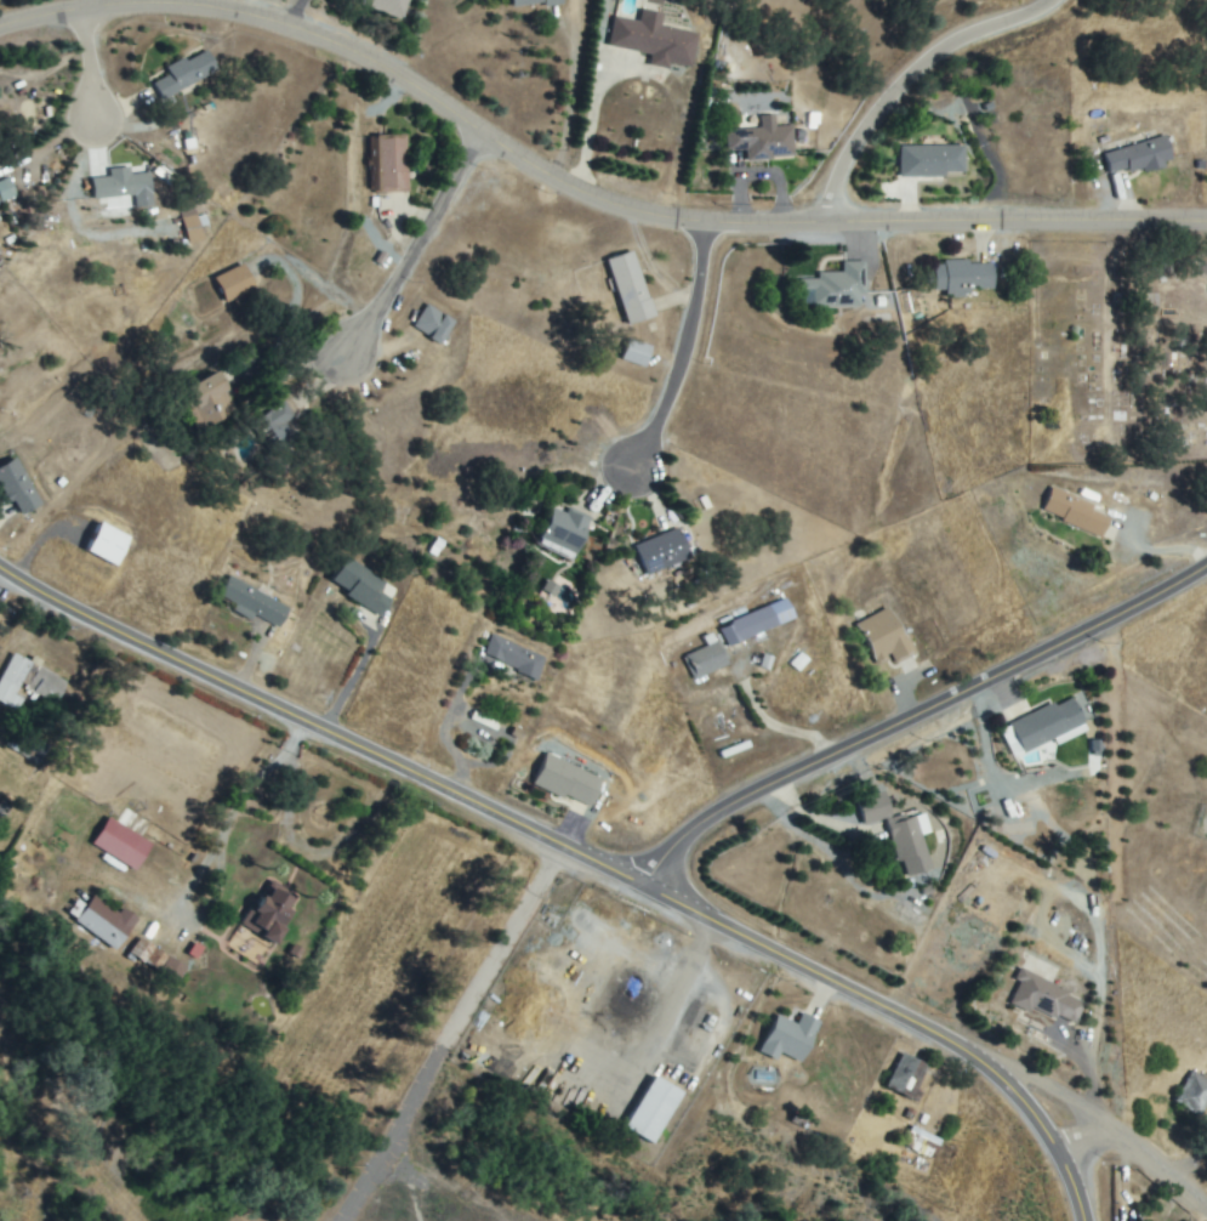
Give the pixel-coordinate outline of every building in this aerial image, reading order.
[(404,17),(366,0),(411,0),(404,17)] [(511,9),(562,2),(562,0),(510,0),(511,9)] [(640,23),(643,12),(661,15),(660,29),(695,34),(691,67),(650,61),(651,51),(610,45),(614,19),(640,23)] [(204,51),(215,69),(165,98),(154,80),(204,51)] [(763,129),(761,118),(773,117),(774,129),(788,127),(792,154),(748,160),(747,147),(729,149),(727,134),(763,129)] [(374,138),(403,136),(405,189),(376,192),(374,138)] [(1171,161),(1110,174),(1106,152),(1166,140),(1171,161)] [(963,171),(901,175),(900,149),(962,147),(963,171)] [(112,178),(112,174),(148,171),(149,193),(93,195),(92,180),(112,178)] [(15,194),(0,202),(0,184),(7,180),(15,194)] [(202,241),(194,209),(178,213),(187,245),(202,241)] [(630,324),(608,261),(630,254),(651,317),(630,324)] [(935,291),(928,272),(961,257),(966,269),(987,261),(995,280),(952,297),(947,286),(935,291)] [(844,265),(862,265),(862,303),(802,303),(802,277),(844,277),(844,265)] [(216,279),(243,266),(254,289),(227,301),(216,279)] [(415,324),(427,307),(451,324),(438,341),(415,324)] [(643,367),(622,359),(628,341),(649,348),(643,367)] [(200,428),(181,390),(216,371),(235,410),(200,428)] [(283,422),(295,442),(274,455),(254,422),(284,403),(292,416),(283,422)] [(10,500),(0,483),(0,466),(15,459),(39,505),(23,513),(15,498),(10,500)] [(1108,519),(1098,536),(1043,506),(1053,489),(1108,519)] [(537,544),(551,507),(586,521),(573,557),(537,544)] [(87,549),(101,524),(126,538),(114,562),(87,549)] [(676,529),(687,557),(648,574),(637,546),(676,529)] [(389,600),(376,619),(337,595),(341,590),(324,579),(338,556),(381,583),(375,590),(389,600)] [(222,595),(230,579),(289,607),(279,629),(238,608),(240,603),(222,595)] [(540,591),(553,597),(557,586),(544,581),(540,591)] [(791,615),(733,644),(724,627),(784,600),(791,615)] [(910,652),(892,660),(887,649),(867,658),(850,623),(888,606),(910,652)] [(705,637),(712,634),(727,661),(695,677),(685,658),(710,646),(705,637)] [(536,677),(486,652),(495,635),(545,660),(536,677)] [(807,659),(798,651),(787,664),(796,672),(807,659)] [(16,709),(0,699),(0,682),(18,652),(67,682),(55,703),(21,682),(15,692),(23,697),(16,709)] [(1018,739),(1007,743),(1001,727),(1072,699),(1083,728),(1023,751),(1018,739)] [(548,749),(603,777),(590,803),(564,791),(560,799),(530,783),(548,749)] [(921,813),(927,831),(918,834),(930,868),(906,876),(889,823),(921,813)] [(151,843),(106,816),(90,843),(134,871),(151,843)] [(244,925),(271,882),(298,899),(271,942),(244,925)] [(123,910),(137,922),(112,950),(69,910),(76,903),(82,909),(95,896),(118,916),(123,910)] [(161,973),(167,962),(164,960),(158,970),(131,954),(138,941),(186,967),(177,983),(161,973)] [(1009,1001),(1023,973),(1083,1004),(1074,1023),(1034,1003),(1029,1011),(1009,1001)] [(778,1016),(797,1026),(803,1015),(819,1022),(801,1060),(779,1050),(775,1057),(761,1051),(778,1016)] [(926,1066),(915,1098),(887,1089),(899,1056),(926,1066)] [(1192,1073),(1206,1082),(1206,1101),(1199,1115),(1175,1100),(1192,1073)] [(626,1125),(654,1078),(679,1094),(651,1141),(626,1125)] [(896,1142),(899,1129),(939,1137),(936,1151),(896,1142)]
